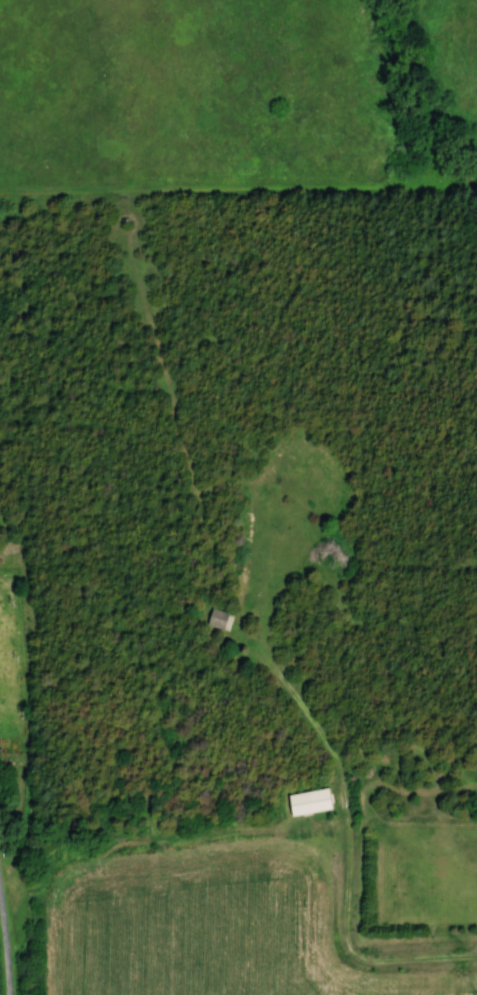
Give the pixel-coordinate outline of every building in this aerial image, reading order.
[(225,630),(229,614),(209,608),(204,624),(225,630)] [(327,809),(323,788),(283,795),(287,816),(327,809)]
